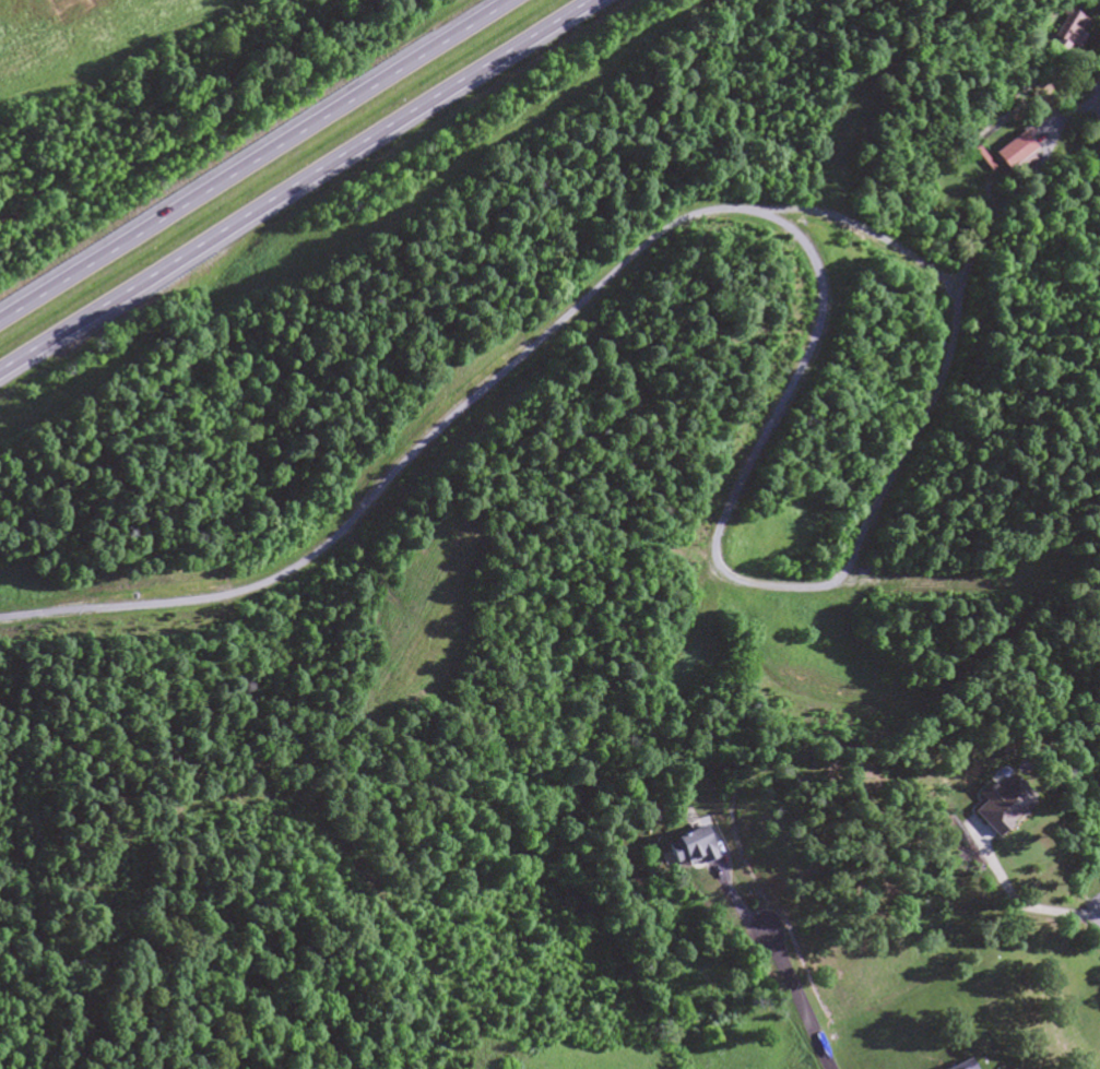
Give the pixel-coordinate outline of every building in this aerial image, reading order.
[(1039,49),(1060,61),(1084,22),(1063,10),(1039,49)] [(1032,151),(1018,133),(990,154),(1004,172),(1032,151)] [(991,791),(985,784),(970,795),(978,805),(966,814),(984,838),(1028,804),(1008,778),(991,791)] [(694,867),(713,859),(700,827),(653,846),(664,872),(691,861),(694,867)]
